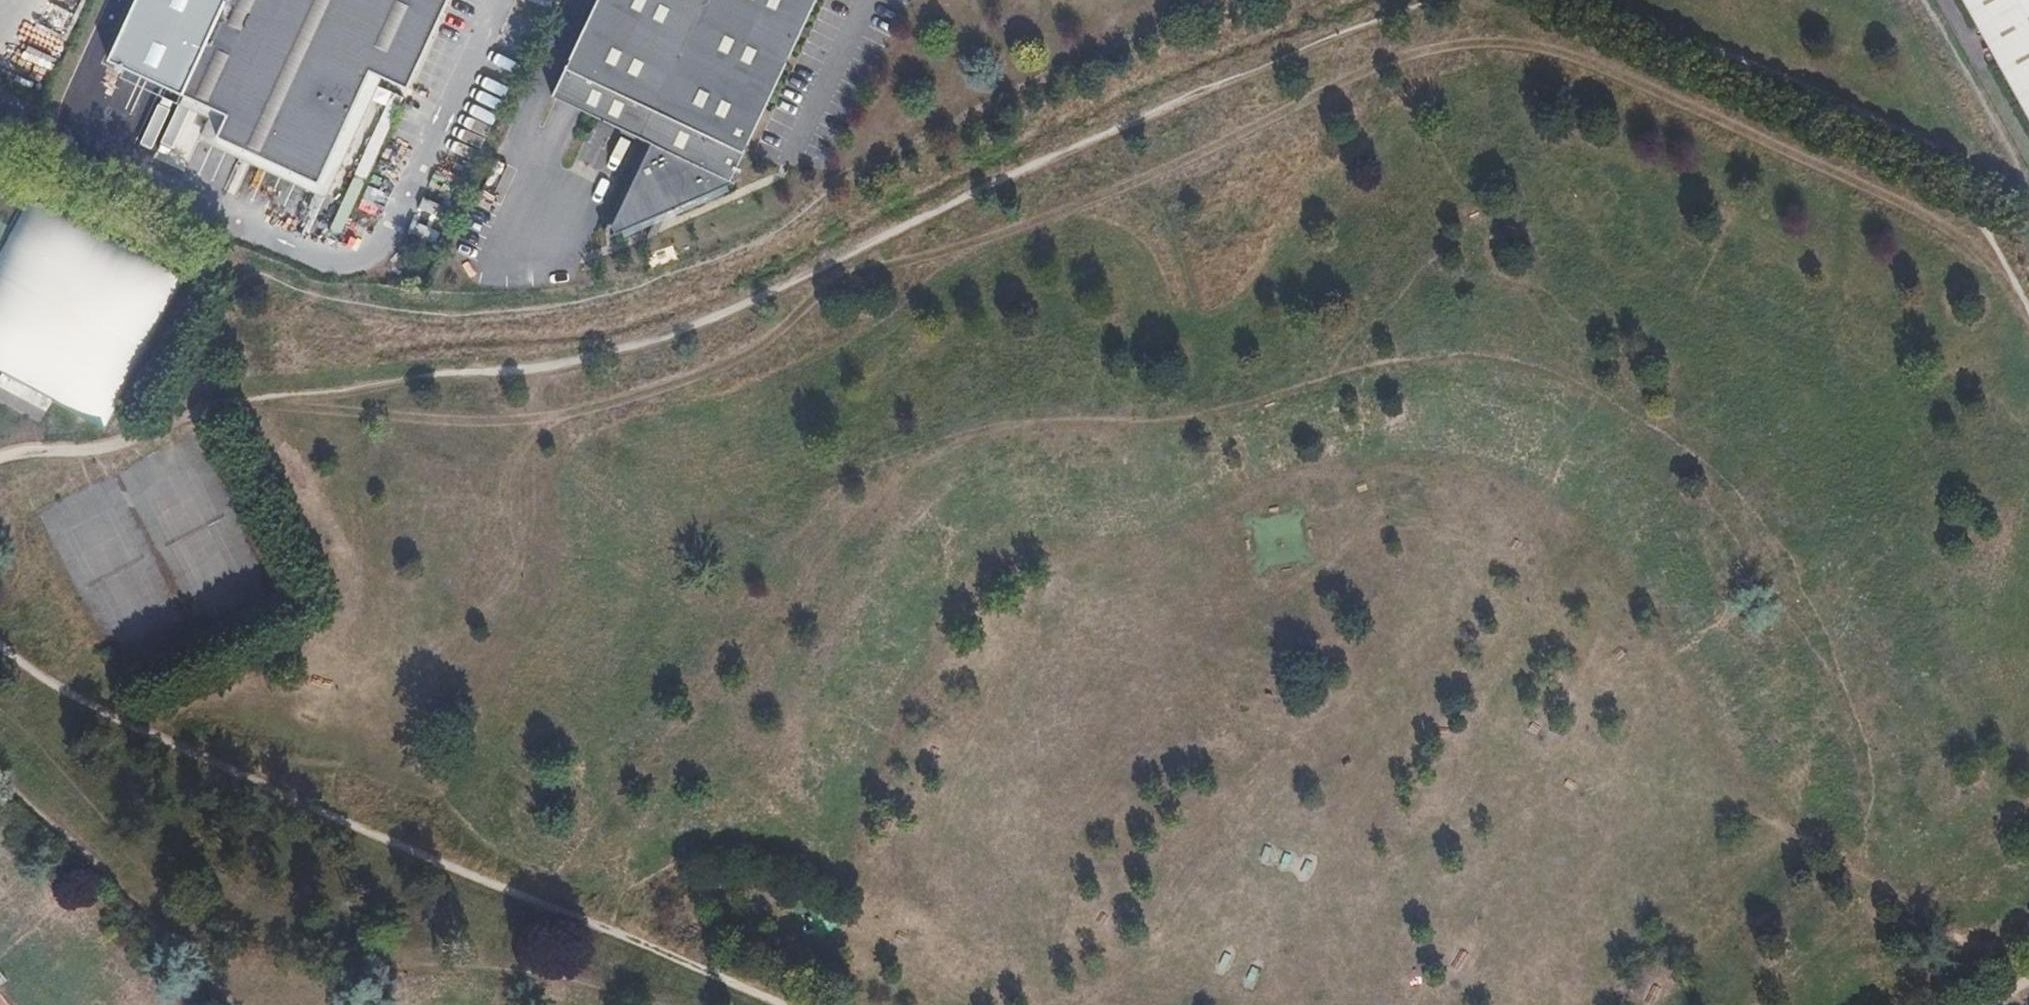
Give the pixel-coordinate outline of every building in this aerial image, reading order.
[(132,11),(146,15),(150,0),(135,0),(132,11)] [(182,94),(328,162),(370,72),(382,77),(408,90),(451,0),(226,0),(182,94)] [(538,103),(643,152),(600,247),(728,176),(807,0),(587,0),(538,103)] [(2028,116),(2028,0),(1965,0),(2028,116)] [(325,198),(382,77),(370,72),(328,162),(182,94),(177,103),(208,117),(198,138),(325,198)] [(0,370),(0,390),(44,408),(48,399),(113,426),(178,269),(17,203),(0,243),(0,368),(1,369),(0,370)]
